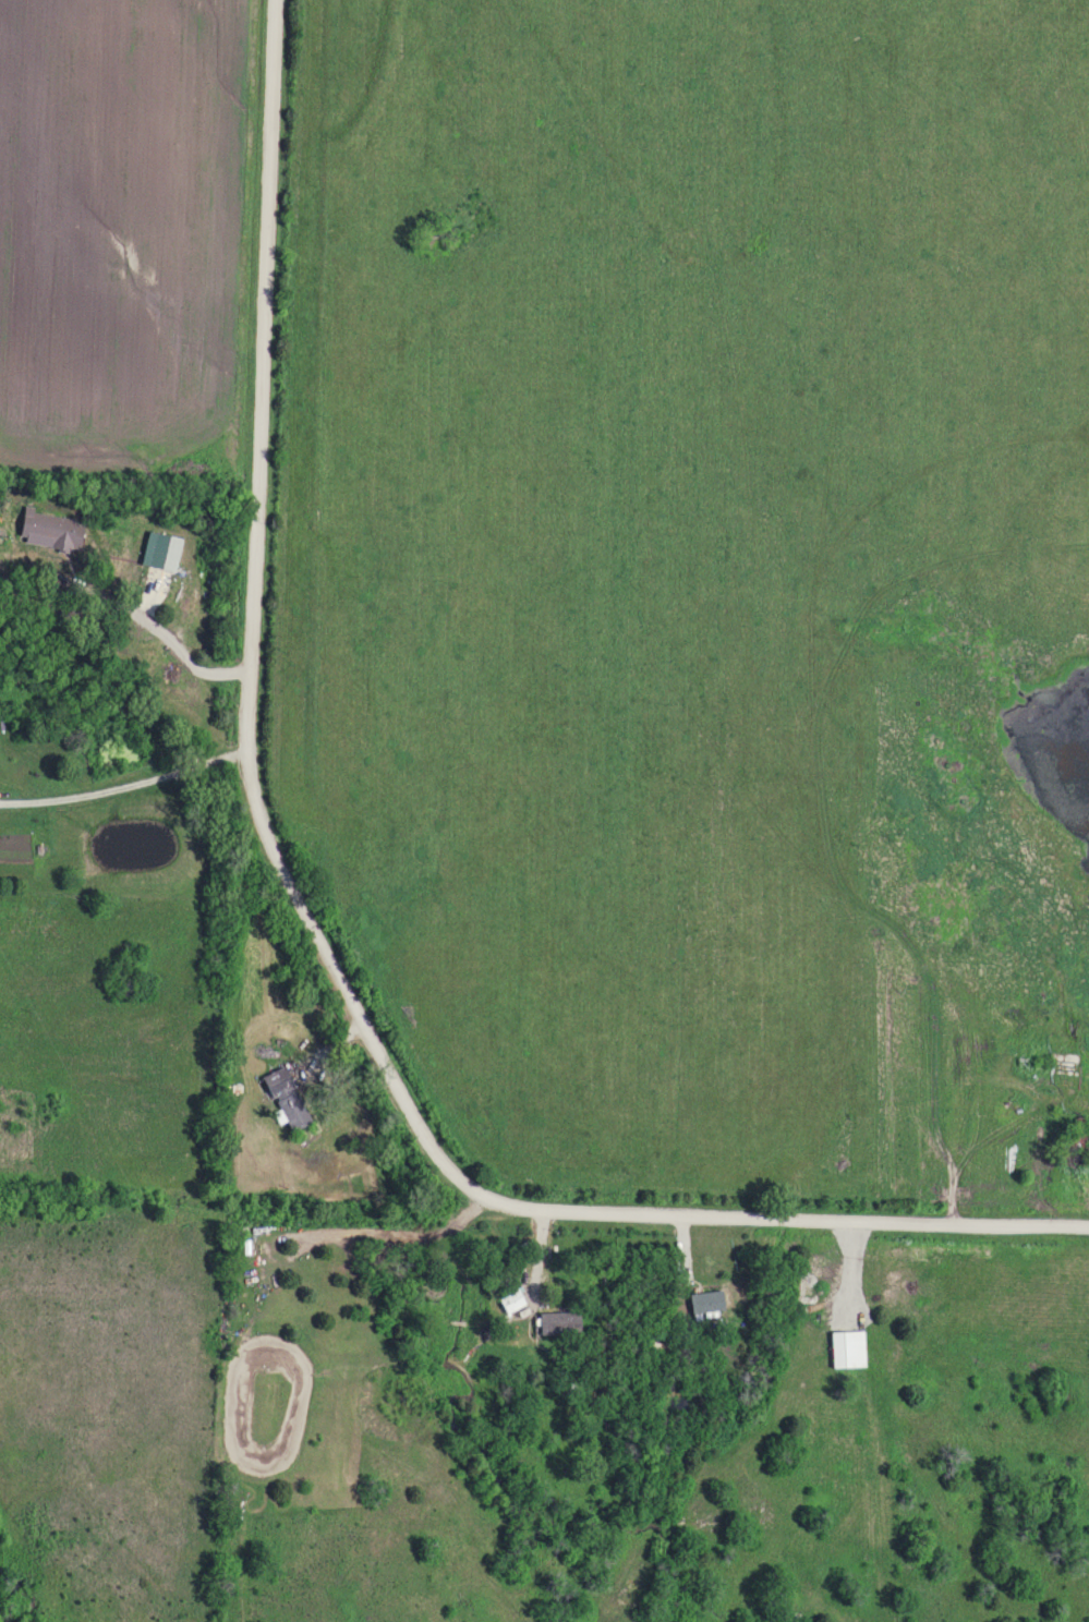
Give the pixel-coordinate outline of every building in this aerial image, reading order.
[(69,545),(73,519),(22,511),(18,538),(69,545)] [(287,1135),(307,1126),(283,1068),(262,1077),(287,1135)] [(1088,1137),(1067,1137),(1067,1149),(1088,1149),(1088,1137)] [(688,1294),(690,1315),(722,1312),(720,1290),(688,1294)] [(579,1313),(538,1313),(538,1336),(579,1336),(579,1313)] [(863,1332),(829,1332),(829,1367),(863,1367),(863,1332)]
